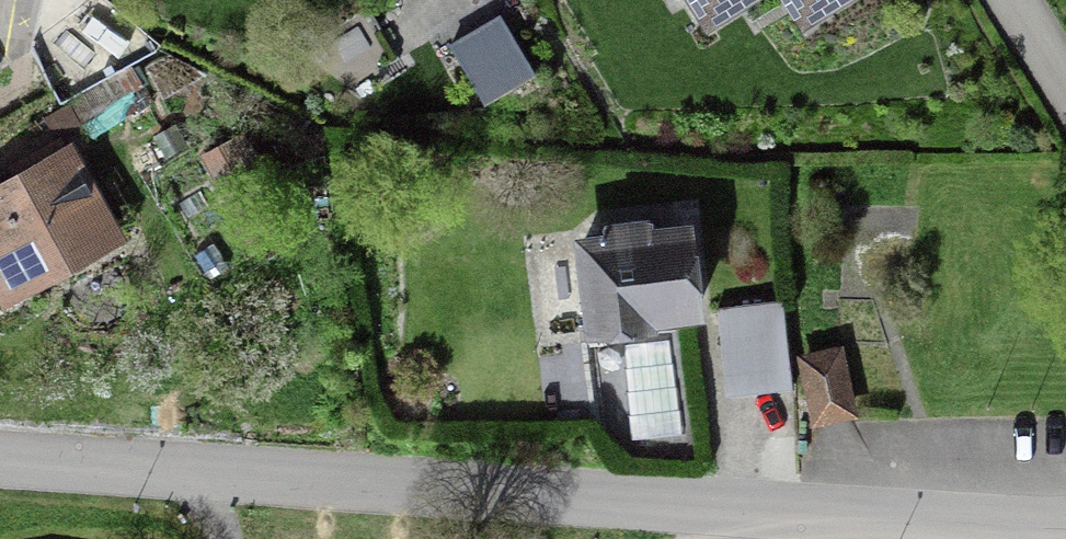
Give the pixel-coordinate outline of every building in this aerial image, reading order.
[(706,41),(773,0),(681,0),(706,41)] [(869,0),(778,0),(802,40),(869,0)] [(449,40),(485,99),(537,68),(501,9),(449,40)] [(84,124),(71,100),(48,114),(61,137),(84,124)] [(154,130),(165,152),(188,141),(177,119),(154,130)] [(245,125),(203,151),(230,194),(272,168),(245,125)] [(0,175),(0,297),(2,301),(127,231),(73,134),(0,175)] [(657,312),(707,306),(695,209),(654,214),(653,209),(650,210),(649,207),(604,212),(605,222),(574,226),(586,327),(658,318),(657,312)] [(792,383),(781,295),(714,304),(726,392),(792,383)] [(797,350),(812,423),(858,413),(843,341),(797,350)]
